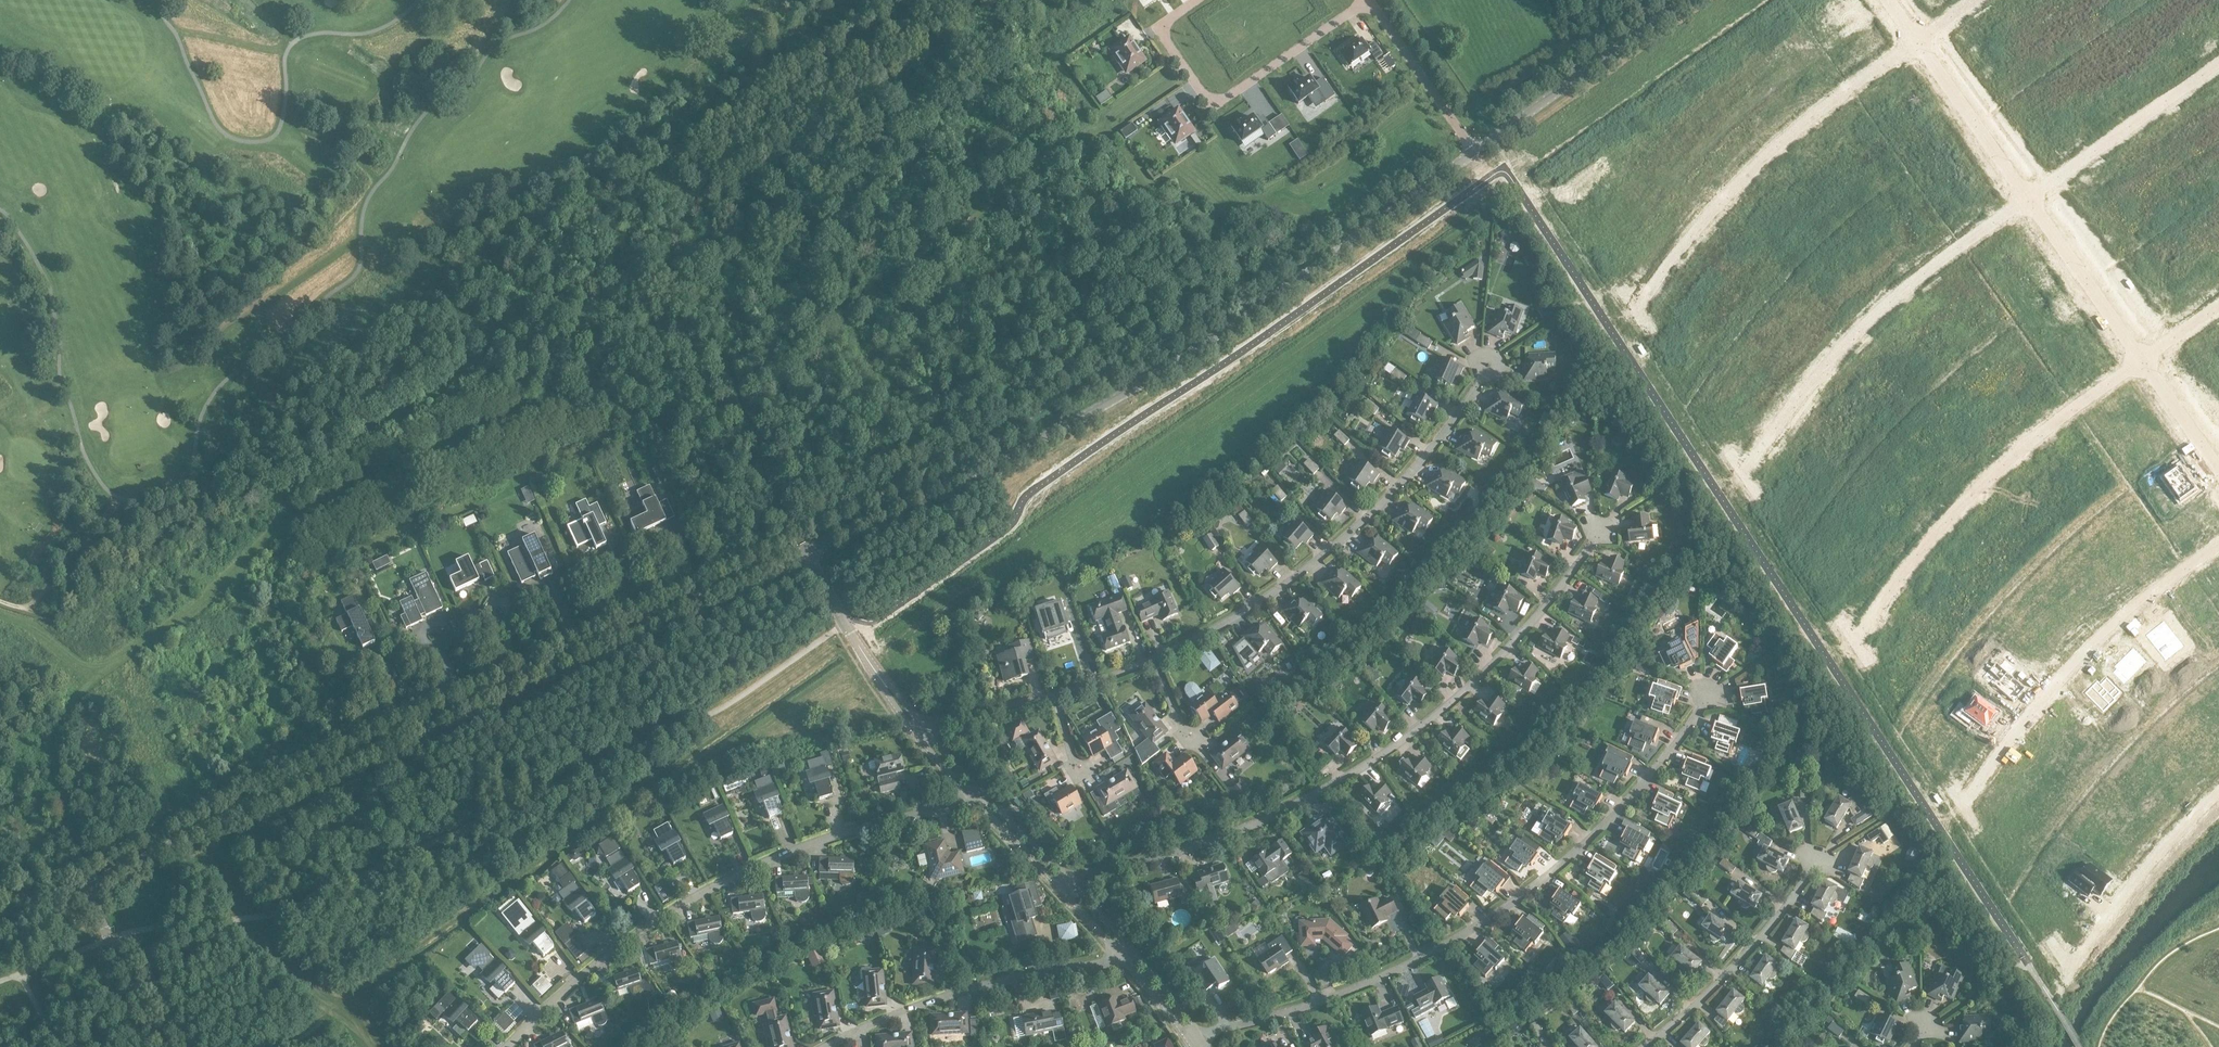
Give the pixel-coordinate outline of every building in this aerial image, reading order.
[(1342,52),(1340,54),(1349,66),(1370,52),(1375,60),(1382,55),(1373,43),(1367,47),(1362,39),(1349,48),(1348,46),(1341,51),(1342,52)] [(1130,44),(1127,40),(1112,50),(1115,54),(1113,55),(1122,69),(1124,68),(1127,72),(1143,61),(1141,56),(1142,55),(1135,45),(1135,46),(1133,42),(1130,44)] [(1297,84),(1288,90),(1298,104),(1307,97),(1309,100),(1319,93),(1325,102),(1335,96),(1323,78),(1314,84),(1309,78),(1298,86),(1297,84)] [(1107,90),(1108,92),(1097,100),(1096,98),(1101,106),(1112,98),(1107,90)] [(1179,115),(1176,111),(1161,121),(1164,125),(1162,127),(1171,140),(1173,139),(1176,143),(1192,132),(1190,127),(1191,126),(1184,117),(1182,113),(1179,115)] [(1240,123),(1231,129),(1241,143),(1261,130),(1268,140),(1276,135),(1266,121),(1259,126),(1253,117),(1241,125),(1240,123)] [(1132,124),(1120,131),(1126,139),(1125,137),(1136,130),(1137,131),(1132,124)] [(1195,134),(1191,137),(1197,146),(1202,143),(1195,134)] [(1479,260),(1461,272),(1466,280),(1473,276),(1473,279),(1483,280),(1484,268),(1479,260)] [(1551,302),(1539,310),(1544,317),(1556,310),(1551,302)] [(1474,328),(1470,321),(1470,320),(1470,319),(1470,318),(1469,318),(1469,317),(1468,317),(1460,305),(1449,312),(1454,321),(1446,325),(1458,345),(1466,340),(1463,335),(1474,328)] [(1518,324),(1517,323),(1522,311),(1509,306),(1506,315),(1498,312),(1490,333),(1499,336),(1501,331),(1513,335),(1516,327),(1517,327),(1517,326),(1518,326),(1518,325),(1518,324)] [(1417,342),(1429,349),(1432,343),(1421,336),(1417,342)] [(1555,355),(1542,356),(1541,355),(1540,355),(1539,355),(1538,356),(1537,356),(1529,357),(1530,370),(1524,370),(1524,380),(1547,378),(1547,369),(1556,369),(1555,355)] [(1464,368),(1440,358),(1437,366),(1440,367),(1435,379),(1440,381),(1438,384),(1445,388),(1447,384),(1451,386),(1455,378),(1459,379),(1464,368)] [(1391,375),(1402,383),(1406,377),(1395,369),(1391,375)] [(1525,403),(1513,397),(1512,397),(1512,396),(1511,395),(1510,395),(1509,395),(1509,396),(1501,392),(1496,404),(1490,402),(1486,410),(1507,420),(1511,412),(1519,416),(1525,403)] [(1413,416),(1411,420),(1419,424),(1420,420),(1424,422),(1429,414),(1432,416),(1438,405),(1415,393),(1411,401),(1415,403),(1409,414),(1413,416)] [(1551,401),(1541,395),(1538,400),(1548,406),(1551,401)] [(1391,454),(1395,457),(1400,449),(1403,451),(1410,441),(1388,427),(1383,435),(1387,437),(1380,448),(1384,450),(1382,454),(1389,458),(1391,454)] [(1345,446),(1350,440),(1340,431),(1335,436),(1345,446)] [(1497,444),(1485,438),(1485,437),(1484,437),(1484,436),(1483,436),(1483,435),(1482,435),(1481,435),(1474,432),(1467,443),(1462,441),(1458,449),(1478,460),(1482,452),(1491,456),(1497,444)] [(1314,475),(1319,470),(1309,460),(1304,465),(1314,475)] [(1360,487),(1364,490),(1369,482),(1372,485),(1379,474),(1358,460),(1353,467),(1357,469),(1350,480),(1353,482),(1351,486),(1358,490),(1360,487)] [(2179,467),(2163,478),(2180,502),(2196,491),(2179,467)] [(662,468),(655,472),(661,487),(668,483),(662,468)] [(1865,468),(1861,473),(1871,481),(1875,477),(1865,468)] [(1466,483),(1455,476),(1454,475),(1454,474),(1453,474),(1452,473),(1451,473),(1444,469),(1437,480),(1432,477),(1427,486),(1446,497),(1451,490),(1459,495),(1466,483)] [(1626,478),(1614,473),(1604,495),(1617,500),(1620,493),(1622,494),(1622,495),(1629,498),(1634,485),(1625,481),(1626,478)] [(1573,474),(1561,480),(1573,507),(1585,501),(1582,494),(1584,493),(1585,494),(1591,491),(1586,478),(1577,482),(1573,474)] [(2144,485),(2137,490),(2142,497),(2150,492),(2144,485)] [(658,504),(650,486),(637,492),(648,514),(631,522),(637,535),(655,526),(653,524),(673,514),(667,500),(658,504)] [(1278,487),(1272,491),(1281,502),(1287,497),(1278,487)] [(1325,521),(1327,517),(1331,520),(1336,513),(1340,516),(1347,506),(1327,490),(1322,497),(1325,500),(1317,510),(1321,513),(1319,516),(1325,521)] [(1662,495),(1653,501),(1658,508),(1666,503),(1662,495)] [(568,526),(568,527),(577,547),(578,547),(577,544),(591,537),(595,544),(594,544),(596,549),(606,544),(598,527),(597,524),(604,520),(605,523),(606,523),(597,504),(589,507),(586,500),(576,505),(583,520),(569,527),(568,526)] [(1418,526),(1426,531),(1433,520),(1422,512),(1422,511),(1421,510),(1420,510),(1420,509),(1419,509),(1412,505),(1404,516),(1399,512),(1394,520),(1413,533),(1418,526)] [(1245,512),(1239,516),(1247,527),(1253,523),(1245,512)] [(475,515),(463,520),(467,528),(478,523),(475,515)] [(1628,528),(1630,542),(1654,539),(1652,525),(1649,526),(1648,516),(1634,518),(1635,525),(1636,525),(1636,527),(1628,528)] [(1569,522),(1556,517),(1548,540),(1561,544),(1564,537),(1566,538),(1565,539),(1572,541),(1577,528),(1568,525),(1569,522)] [(1296,549),(1302,542),(1305,545),(1314,536),(1294,519),(1288,525),(1291,528),(1283,538),(1287,541),(1284,544),(1290,549),(1293,546),(1296,549)] [(553,574),(535,535),(522,541),(526,549),(523,550),(522,547),(508,553),(522,583),(536,577),(534,573),(537,572),(541,580),(553,574)] [(1211,535),(1205,539),(1212,551),(1219,547),(1211,535)] [(1535,541),(1541,545),(1544,539),(1538,535),(1535,541)] [(1383,560),(1390,566),(1398,555),(1388,546),(1387,545),(1387,544),(1386,544),(1385,544),(1384,544),(1378,538),(1370,549),(1365,545),(1359,553),(1377,567),(1383,560)] [(1251,566),(1248,569),(1254,575),(1257,572),(1260,575),(1266,569),(1269,572),(1278,563),(1260,545),(1253,551),(1256,554),(1247,563),(1251,566)] [(1483,553),(1489,557),(1494,550),(1488,546),(1483,553)] [(1544,558),(1531,553),(1522,575),(1534,580),(1537,573),(1540,574),(1539,575),(1546,577),(1551,565),(1542,561),(1544,558)] [(388,556),(373,563),(377,571),(392,563),(388,556)] [(474,569),(469,557),(456,563),(462,574),(450,579),(456,591),(484,578),(485,581),(494,577),(487,561),(478,566),(478,567),(474,569)] [(1602,564),(1597,576),(1619,585),(1624,573),(1621,571),(1625,563),(1612,557),(1609,564),(1610,564),(1609,567),(1602,564)] [(2210,573),(2216,581),(2218,579),(2218,567),(2210,573)] [(1220,578),(1210,587),(1213,590),(1210,593),(1216,599),(1219,596),(1222,599),(1228,594),(1231,597),(1240,588),(1223,569),(1217,575),(1220,578)] [(1345,591),(1352,598),(1362,587),(1351,578),(1351,577),(1351,576),(1350,576),(1349,575),(1348,575),(1342,570),(1333,580),(1329,576),(1322,583),(1339,598),(1345,591)] [(426,573),(410,580),(420,602),(415,605),(412,597),(400,603),(405,614),(401,616),(406,628),(423,621),(419,613),(424,611),(426,616),(443,608),(426,573)] [(1128,577),(1121,580),(1126,590),(1133,587),(1128,577)] [(1494,592),(1500,595),(1493,608),(1506,614),(1509,607),(1511,608),(1511,609),(1517,612),(1523,600),(1515,596),(1516,593),(1504,587),(1506,584),(1499,581),(1494,592)] [(1154,601),(1136,609),(1142,622),(1160,614),(1163,621),(1178,614),(1168,592),(1153,599),(1154,601)] [(1575,600),(1569,613),(1591,623),(1596,610),(1593,609),(1597,600),(1585,594),(1582,601),(1583,602),(1582,604),(1575,600)] [(1602,595),(1599,600),(1605,603),(1608,599),(1602,595)] [(364,617),(354,596),(341,601),(347,614),(336,620),(338,623),(342,632),(353,626),(363,648),(375,642),(372,635),(378,632),(372,619),(366,622),(364,617)] [(1121,596),(1090,607),(1096,622),(1103,619),(1105,626),(1120,621),(1117,614),(1126,611),(1121,596)] [(1322,618),(1313,608),(1313,607),(1312,606),(1312,605),(1311,605),(1310,605),(1304,599),(1294,608),(1290,604),(1283,611),(1300,627),(1306,621),(1313,627),(1322,618)] [(1427,601),(1422,607),(1433,616),(1438,610),(1427,601)] [(1724,601),(1722,604),(1733,612),(1735,609),(1724,601)] [(1063,602),(1036,610),(1043,630),(1041,631),(1043,634),(1044,634),(1046,640),(1046,639),(1046,638),(1068,631),(1068,632),(1069,632),(1062,611),(1066,610),(1063,602)] [(1717,606),(1712,619),(1728,625),(1733,611),(1717,606)] [(1319,607),(1315,610),(1321,616),(1325,613),(1319,607)] [(1487,626),(1475,619),(1463,640),(1475,646),(1479,639),(1481,641),(1480,641),(1487,645),(1494,633),(1485,628),(1487,626)] [(1101,636),(1106,651),(1129,643),(1124,628),(1122,628),(1120,621),(1105,626),(1108,634),(1101,636)] [(2152,630),(2145,635),(2165,661),(2184,646),(2164,621),(2157,626),(2152,630)] [(1682,643),(1680,640),(1669,646),(1670,648),(1659,654),(1666,668),(1674,664),(1676,668),(1682,665),(1683,668),(1692,664),(1691,662),(1698,659),(1698,623),(1686,629),(1686,641),(1682,643)] [(1245,638),(1234,648),(1246,668),(1251,664),(1252,665),(1254,663),(1253,662),(1260,655),(1258,653),(1265,648),(1271,655),(1282,646),(1273,635),(1273,634),(1272,634),(1272,633),(1272,632),(1271,632),(1270,632),(1264,626),(1254,634),(1251,630),(1243,636),(1245,638)] [(1546,635),(1540,647),(1561,659),(1567,646),(1565,645),(1569,637),(1557,630),(1554,636),(1554,637),(1553,639),(1546,635)] [(1716,634),(1707,647),(1715,652),(1712,656),(1717,660),(1715,662),(1723,668),(1738,647),(1727,639),(1726,641),(1716,634)] [(1776,636),(1770,640),(1774,646),(1780,643),(1776,636)] [(1012,653),(1001,656),(998,657),(1005,681),(1021,677),(1028,675),(1024,662),(1033,659),(1028,641),(1010,646),(1012,653)] [(1201,647),(1193,653),(1206,670),(1214,664),(1201,647)] [(2116,669),(2112,673),(2124,684),(2147,662),(2133,648),(2127,654),(2126,653),(2124,654),(2125,655),(2122,659),(2121,658),(2119,659),(2120,660),(2114,666),(2116,669)] [(1462,665),(1461,664),(1463,661),(1444,649),(1431,669),(1443,677),(1447,670),(1449,671),(1448,672),(1454,676),(1462,665)] [(1593,655),(1587,665),(1597,670),(1602,661),(1593,655)] [(1997,663),(1989,671),(2000,681),(1995,686),(2014,703),(2026,689),(2012,677),(2018,670),(2006,660),(2000,666),(1997,663)] [(1509,680),(1514,684),(1514,685),(1514,686),(1514,687),(1514,688),(1515,689),(1516,690),(1517,690),(1518,691),(1519,690),(1520,690),(1521,690),(1521,689),(1522,688),(1529,693),(1536,681),(1534,679),(1539,671),(1527,664),(1523,670),(1524,671),(1523,673),(1516,668),(1509,680)] [(1751,683),(1739,685),(1742,701),(1745,700),(1746,706),(1750,705),(1752,715),(1767,712),(1765,700),(1768,700),(1764,675),(1751,683)] [(1423,686),(1412,677),(1397,697),(1409,705),(1413,698),(1415,700),(1415,701),(1420,705),(1428,694),(1421,688),(1423,686)] [(2097,681),(2085,693),(2103,711),(2116,699),(2114,698),(2120,692),(2107,678),(2100,684),(2097,681)] [(1658,680),(1656,687),(1654,686),(1649,698),(1652,699),(1648,710),(1663,715),(1666,706),(1670,708),(1672,702),(1675,703),(1678,694),(1677,693),(1679,687),(1658,680)] [(1187,693),(1187,694),(1195,704),(1190,707),(1192,709),(1192,711),(1194,714),(1196,714),(1202,721),(1212,713),(1218,721),(1237,707),(1227,695),(1215,704),(1207,694),(1203,697),(1195,687),(1194,687),(1194,686),(1193,686),(1191,685),(1190,686),(1189,686),(1188,686),(1188,687),(1187,687),(1187,688),(1186,689),(1186,690),(1186,691),(1186,692),(1187,693)] [(1266,685),(1253,688),(1256,700),(1268,697),(1266,685)] [(1575,687),(1572,692),(1578,696),(1583,690),(1578,686),(1575,687)] [(1239,688),(1231,694),(1239,703),(1246,697),(1239,688)] [(1482,701),(1474,712),(1494,726),(1502,715),(1499,713),(1505,705),(1494,697),(1489,703),(1490,704),(1489,705),(1482,701)] [(1961,708),(1955,715),(1969,726),(1975,719),(1983,725),(1986,727),(1989,722),(1990,723),(1991,722),(1992,722),(1992,721),(1995,717),(1996,716),(1995,716),(1996,715),(1995,713),(1996,711),(1989,706),(1988,708),(1977,700),(1968,713),(1961,708)] [(1377,704),(1373,710),(1371,709),(1371,708),(1370,708),(1369,708),(1368,708),(1367,708),(1366,708),(1366,709),(1364,711),(1363,712),(1363,713),(1363,714),(1363,715),(1364,716),(1364,717),(1366,718),(1362,722),(1373,731),(1378,725),(1380,726),(1379,727),(1385,732),(1393,721),(1386,715),(1388,713),(1377,704)] [(1144,705),(1131,716),(1140,727),(1140,729),(1141,730),(1142,732),(1144,732),(1150,740),(1136,752),(1141,766),(1160,751),(1153,743),(1166,732),(1144,705)] [(1101,729),(1083,740),(1084,742),(1084,744),(1085,747),(1088,748),(1092,755),(1104,749),(1111,760),(1112,759),(1114,764),(1124,758),(1122,753),(1116,742),(1119,739),(1115,733),(1121,729),(1111,713),(1097,722),(1101,729)] [(1719,725),(1716,724),(1712,733),(1715,734),(1714,739),(1718,741),(1715,750),(1730,755),(1734,743),(1736,744),(1740,732),(1736,730),(1739,724),(1739,723),(1721,717),(1721,718),(1719,725)] [(1021,721),(1006,730),(1013,741),(1021,736),(1030,752),(1030,754),(1031,756),(1032,757),(1033,758),(1041,770),(1055,761),(1038,731),(1030,736),(1021,721)] [(1659,731),(1635,721),(1630,733),(1633,734),(1628,746),(1643,752),(1646,743),(1651,744),(1653,739),(1656,740),(1659,731)] [(1352,737),(1342,728),(1326,745),(1336,755),(1341,749),(1343,751),(1342,751),(1347,756),(1357,746),(1350,740),(1352,737)] [(1446,732),(1438,742),(1462,761),(1470,751),(1463,744),(1469,737),(1458,728),(1453,734),(1454,735),(1453,737),(1446,732)] [(1238,733),(1211,755),(1222,769),(1233,760),(1235,760),(1236,759),(1237,758),(1238,756),(1249,747),(1238,733)] [(1802,745),(1792,745),(1792,762),(1802,762),(1802,745)] [(1606,753),(1608,754),(1603,765),(1605,767),(1600,778),(1614,784),(1618,776),(1622,778),(1625,773),(1628,774),(1632,765),(1631,765),(1635,758),(1609,746),(1606,753)] [(1555,755),(1559,758),(1563,750),(1559,748),(1555,755)] [(1499,749),(1493,754),(1501,763),(1507,758),(1499,749)] [(1190,763),(1185,756),(1174,764),(1166,754),(1155,763),(1167,777),(1171,773),(1179,784),(1196,770),(1195,768),(1195,766),(1193,763),(1190,763)] [(900,755),(875,761),(870,762),(869,764),(870,769),(872,770),(876,769),(878,777),(877,777),(879,784),(881,793),(898,789),(894,773),(904,771),(900,755)] [(1688,760),(1684,769),(1687,770),(1685,776),(1689,777),(1686,786),(1700,792),(1705,780),(1707,781),(1712,769),(1705,767),(1707,762),(1693,756),(1691,761),(1688,760)] [(1409,760),(1400,770),(1418,786),(1427,776),(1425,774),(1431,766),(1421,757),(1416,763),(1417,764),(1415,765),(1409,760)] [(814,784),(819,800),(832,796),(832,792),(829,780),(830,779),(826,767),(825,767),(822,758),(808,762),(808,763),(810,762),(813,771),(806,773),(807,773),(808,779),(812,785),(814,784)] [(800,777),(805,775),(801,764),(796,766),(800,777)] [(783,765),(776,767),(779,775),(785,774),(783,765)] [(770,766),(759,771),(761,778),(772,774),(770,766)] [(1010,772),(1003,776),(1007,782),(1014,778),(1010,772)] [(1097,790),(1106,805),(1118,798),(1120,798),(1121,797),(1123,796),(1124,794),(1136,787),(1127,772),(1097,790)] [(1470,788),(1459,774),(1450,780),(1461,794),(1470,788)] [(769,777),(755,782),(756,783),(757,782),(759,786),(757,786),(759,791),(754,793),(755,793),(757,799),(761,804),(763,803),(769,819),(782,814),(781,810),(777,798),(778,797),(774,785),(772,786),(769,777)] [(744,779),(723,787),(725,793),(747,786),(744,779)] [(1248,793),(1239,781),(1229,789),(1237,801),(1248,793)] [(1370,786),(1360,796),(1380,816),(1390,806),(1387,803),(1390,799),(1388,797),(1391,794),(1381,784),(1376,789),(1377,790),(1375,792),(1370,786)] [(1603,797),(1580,785),(1574,796),(1576,797),(1570,808),(1584,815),(1588,807),(1593,809),(1595,804),(1598,806),(1603,797)] [(1075,795),(1071,787),(1059,794),(1056,789),(1044,796),(1050,806),(1055,803),(1062,814),(1080,803),(1079,801),(1079,799),(1078,796),(1075,795)] [(1452,788),(1446,793),(1450,798),(1456,794),(1452,788)] [(1852,798),(1847,801),(1840,797),(1834,806),(1832,806),(1830,806),(1828,807),(1826,809),(1826,811),(1826,813),(1826,815),(1828,816),(1825,821),(1837,829),(1849,808),(1855,818),(1853,819),(1857,825),(1872,816),(1856,790),(1850,794),(1852,798)] [(1666,792),(1663,797),(1658,795),(1654,804),(1657,806),(1655,811),(1659,813),(1655,821),(1669,828),(1674,817),(1677,818),(1677,817),(1683,819),(1687,810),(1682,807),(1682,806),(1670,801),(1673,795),(1673,796),(1674,795),(1666,791),(1665,792),(1666,792)] [(1030,792),(1023,796),(1027,802),(1034,798),(1030,792)] [(1784,828),(1786,829),(1788,829),(1790,834),(1803,828),(1792,802),(1779,808),(1783,818),(1782,819),(1781,821),(1780,823),(1781,825),(1782,827),(1784,828)] [(714,825),(721,840),(733,834),(732,830),(727,818),(728,818),(723,806),(704,815),(707,821),(711,826),(714,825)] [(1525,810),(1519,820),(1527,824),(1532,814),(1525,810)] [(1572,827),(1550,814),(1543,825),(1538,821),(1531,831),(1539,836),(1552,845),(1557,836),(1561,839),(1564,834),(1566,836),(1572,827)] [(1342,834),(1328,815),(1302,834),(1318,856),(1327,849),(1332,855),(1345,845),(1339,837),(1342,834)] [(1467,819),(1461,827),(1468,832),(1474,824),(1467,819)] [(672,832),(668,824),(655,831),(659,839),(655,841),(656,842),(659,847),(663,852),(666,850),(674,865),(686,859),(684,854),(678,844),(680,843),(673,831),(672,832)] [(1642,851),(1644,852),(1650,841),(1647,839),(1650,833),(1651,834),(1651,833),(1634,824),(1634,825),(1631,831),(1627,829),(1623,838),(1625,839),(1623,844),(1627,846),(1622,855),(1636,862),(1642,851)] [(1448,825),(1442,833),(1451,839),(1457,832),(1448,825)] [(1750,826),(1746,832),(1759,841),(1758,844),(1764,847),(1768,849),(1772,842),(1750,826)] [(979,829),(961,832),(967,853),(985,848),(979,829)] [(1888,842),(1879,829),(1867,837),(1871,843),(1878,839),(1882,845),(1888,842)] [(2065,848),(2070,841),(2063,836),(2058,843),(2065,848)] [(600,847),(598,853),(598,854),(605,856),(606,858),(608,857),(611,862),(610,863),(612,868),(608,870),(609,871),(612,876),(617,880),(619,879),(628,893),(640,886),(638,882),(632,871),(633,870),(626,859),(625,860),(620,852),(619,850),(620,849),(612,837),(609,840),(602,838),(600,845),(599,846),(600,847)] [(1273,850),(1267,854),(1265,852),(1253,861),(1259,870),(1261,869),(1270,882),(1273,882),(1287,872),(1288,869),(1282,861),(1292,854),(1283,841),(1272,848),(1273,850)] [(1539,856),(1518,841),(1510,851),(1512,853),(1505,863),(1518,872),(1524,864),(1527,867),(1531,862),(1533,864),(1539,856)] [(943,843),(926,847),(933,875),(937,878),(961,872),(980,868),(976,851),(967,853),(949,857),(948,859),(944,857),(946,855),(943,843)] [(900,846),(887,849),(889,858),(902,855),(900,846)] [(569,854),(565,857),(569,862),(573,860),(576,860),(580,858),(581,854),(585,852),(581,847),(577,849),(574,848),(570,851),(569,854)] [(1789,860),(1768,849),(1764,847),(1758,860),(1767,865),(1767,867),(1767,869),(1769,871),(1770,872),(1772,873),(1774,873),(1776,872),(1778,870),(1783,873),(1789,860)] [(1871,858),(1873,853),(1860,847),(1849,873),(1852,875),(1848,881),(1860,889),(1864,879),(1862,878),(1866,869),(1868,869),(1870,869),(1872,867),(1873,866),(1873,864),(1873,861),(1872,860),(1871,858)] [(1600,857),(1597,862),(1595,860),(1589,869),(1592,871),(1589,875),(1593,878),(1588,886),(1601,894),(1608,884),(1610,885),(1617,874),(1612,871),(1615,866),(1616,866),(1599,856),(1600,857)] [(854,880),(854,879),(854,859),(819,858),(819,874),(839,874),(839,879),(839,880),(840,881),(840,882),(841,884),(842,885),(843,885),(844,886),(845,886),(846,886),(847,886),(849,886),(850,885),(851,884),(852,883),(853,883),(853,882),(854,881),(854,880)] [(920,871),(928,870),(927,858),(918,860),(920,871)] [(1735,867),(1724,859),(1719,865),(1730,873),(1735,867)] [(1478,878),(1471,887),(1483,897),(1489,890),(1492,893),(1496,888),(1498,890),(1505,882),(1503,881),(1507,875),(1508,876),(1508,875),(1491,862),(1490,862),(1491,862),(1487,868),(1484,866),(1476,876),(1478,878)] [(575,882),(561,864),(552,870),(566,889),(560,893),(565,901),(563,902),(564,903),(567,908),(572,912),(575,910),(585,923),(596,915),(594,911),(587,901),(588,900),(580,890),(579,891),(573,883),(575,882)] [(1228,882),(1222,865),(1212,868),(1212,870),(1208,872),(1207,870),(1198,873),(1200,877),(1193,879),(1197,892),(1202,890),(1206,905),(1218,901),(1213,887),(1228,882)] [(2079,871),(2070,883),(2089,897),(2093,891),(2101,896),(2112,881),(2091,865),(2083,874),(2079,871)] [(1316,885),(1307,872),(1300,877),(1309,890),(1316,885)] [(1651,875),(1643,883),(1648,890),(1656,882),(1651,875)] [(809,897),(809,896),(808,886),(808,879),(808,876),(775,878),(776,893),(794,892),(795,897),(795,898),(795,899),(795,900),(796,900),(797,901),(797,902),(799,903),(800,903),(802,903),(803,903),(805,903),(806,902),(807,901),(808,900),(808,899),(809,899),(809,898),(809,897)] [(676,895),(667,880),(655,887),(664,902),(676,895)] [(1151,886),(1155,904),(1180,897),(1182,904),(1189,902),(1186,890),(1179,891),(1176,880),(1151,886)] [(1825,881),(1809,913),(1822,923),(1827,913),(1825,912),(1830,903),(1832,903),(1834,903),(1835,902),(1837,900),(1843,904),(1849,893),(1825,881)] [(1762,897),(1738,882),(1731,894),(1740,900),(1740,902),(1740,904),(1741,906),(1743,907),(1745,908),(1747,908),(1749,907),(1750,906),(1755,909),(1762,897)] [(1024,886),(1016,889),(1018,896),(1011,898),(1018,921),(1013,923),(1019,941),(1035,936),(1031,923),(1029,923),(1028,920),(1035,918),(1030,901),(1037,898),(1033,884),(1024,886)] [(1690,885),(1682,894),(1689,899),(1691,896),(1696,890),(1690,885)] [(996,889),(997,898),(1007,897),(1005,887),(996,889)] [(1468,897),(1457,887),(1453,892),(1449,889),(1441,899),(1443,901),(1435,910),(1446,920),(1452,913),(1456,916),(1460,912),(1462,914),(1469,906),(1464,902),(1468,897)] [(1581,905),(1560,890),(1554,898),(1557,900),(1553,905),(1557,908),(1552,915),(1564,924),(1572,914),(1574,916),(1581,905)] [(1707,899),(1696,890),(1691,896),(1702,905),(1707,899)] [(1872,890),(1868,897),(1877,903),(1881,897),(1872,890)] [(975,901),(982,900),(981,893),(974,894),(975,901)] [(766,915),(763,895),(731,899),(733,914),(751,912),(752,917),(752,919),(753,920),(754,921),(756,922),(757,923),(759,923),(760,923),(761,922),(762,922),(763,921),(764,920),(765,919),(765,918),(766,917),(766,916),(766,915)] [(1372,928),(1388,921),(1385,916),(1389,914),(1390,915),(1397,912),(1391,899),(1380,904),(1378,900),(1362,908),(1372,928)] [(1257,900),(1250,906),(1254,910),(1260,904),(1257,900)] [(1733,931),(1710,915),(1702,927),(1711,933),(1711,935),(1711,937),(1712,939),(1713,941),(1715,941),(1717,941),(1719,941),(1721,940),(1726,943),(1733,931)] [(530,917),(516,929),(522,936),(521,937),(525,942),(530,946),(533,944),(543,957),(554,948),(552,944),(544,934),(545,933),(537,923),(536,924),(530,917)] [(724,938),(723,936),(719,917),(687,923),(690,938),(708,935),(710,940),(710,941),(711,942),(711,943),(712,944),(713,944),(715,945),(716,945),(717,945),(719,945),(720,944),(721,943),(722,943),(722,942),(723,941),(723,940),(723,939),(724,939),(724,938)] [(1545,926),(1533,917),(1529,922),(1523,918),(1517,926),(1520,928),(1516,932),(1520,935),(1514,942),(1526,952),(1534,942),(1536,944),(1544,934),(1541,931),(1545,926)] [(1677,929),(1667,920),(1662,925),(1672,935),(1677,929)] [(1786,946),(1781,952),(1792,961),(1802,967),(1808,958),(1795,951),(1800,942),(1802,942),(1804,942),(1806,941),(1807,939),(1808,937),(1808,935),(1807,933),(1806,932),(1809,927),(1797,920),(1782,944),(1786,946)] [(1330,921),(1306,923),(1301,923),(1302,940),(1303,941),(1303,942),(1303,943),(1304,943),(1304,944),(1305,945),(1307,945),(1308,945),(1309,945),(1310,945),(1311,944),(1312,943),(1313,943),(1313,942),(1313,941),(1314,940),(1314,939),(1322,939),(1321,937),(1324,937),(1330,942),(1329,943),(1343,955),(1353,945),(1345,938),(1346,936),(1330,921)] [(1071,925),(1058,927),(1061,941),(1074,938),(1071,925)] [(1214,927),(1208,931),(1219,945),(1225,941),(1214,927)] [(1839,928),(1835,936),(1851,948),(1857,938),(1839,928)] [(577,935),(572,929),(561,938),(566,944),(577,935)] [(778,929),(772,932),(775,937),(781,934),(778,929)] [(872,931),(865,933),(867,939),(874,938),(872,931)] [(1567,932),(1559,938),(1571,954),(1579,948),(1567,932)] [(1266,943),(1254,952),(1268,974),(1281,966),(1282,967),(1289,962),(1285,956),(1293,951),(1283,936),(1268,946),(1266,943)] [(588,950),(580,940),(569,949),(577,959),(588,950)] [(683,962),(683,961),(678,942),(646,950),(650,965),(668,960),(669,965),(670,966),(670,967),(671,968),(672,969),(673,969),(673,970),(675,970),(676,970),(677,970),(679,970),(680,969),(680,968),(681,968),(682,967),(682,966),(683,965),(683,964),(683,963),(683,962)] [(480,943),(468,955),(484,972),(481,975),(481,976),(486,980),(491,983),(493,981),(505,993),(515,984),(512,980),(504,971),(505,970),(496,961),(495,962),(488,955),(490,953),(480,943)] [(1505,961),(1485,943),(1479,951),(1481,953),(1477,957),(1481,960),(1474,967),(1486,978),(1494,968),(1496,970),(1505,961)] [(1703,964),(1680,946),(1672,958),(1680,964),(1680,966),(1680,968),(1680,970),(1682,972),(1684,973),(1686,973),(1688,973),(1689,971),(1694,975),(1703,964)] [(513,948),(510,948),(507,950),(507,953),(511,958),(514,959),(517,956),(517,953),(513,948)] [(820,948),(807,954),(813,968),(826,962),(820,948)] [(1646,958),(1636,948),(1631,953),(1640,963),(1646,958)] [(933,950),(916,950),(915,964),(914,966),(914,967),(914,969),(915,971),(914,984),(932,985),(933,950)] [(1776,970),(1775,969),(1778,964),(1767,956),(1751,979),(1754,981),(1748,987),(1759,997),(1765,988),(1763,987),(1768,978),(1770,979),(1772,979),(1774,978),(1776,977),(1777,975),(1777,972),(1776,970)] [(1203,967),(1206,971),(1197,977),(1192,970),(1187,974),(1196,988),(1202,985),(1206,991),(1215,985),(1218,989),(1229,982),(1214,959),(1203,967)] [(1917,988),(1913,980),(1914,980),(1914,979),(1914,978),(1913,977),(1912,976),(1907,964),(1894,969),(1897,977),(1889,981),(1898,1002),(1907,998),(1904,993),(1917,988)] [(698,966),(688,973),(697,987),(707,981),(698,966)] [(1943,966),(1939,975),(1929,995),(1938,999),(1940,994),(1952,1000),(1956,992),(1957,991),(1958,990),(1958,989),(1957,988),(1963,976),(1943,966)] [(644,992),(644,991),(647,993),(648,996),(649,1011),(664,1006),(646,980),(642,981),(637,968),(606,979),(611,994),(629,988),(630,993),(631,994),(632,995),(633,996),(634,996),(635,997),(636,997),(637,997),(639,997),(640,996),(641,996),(642,995),(643,994),(643,993),(644,993),(644,992)] [(861,979),(865,979),(865,986),(865,988),(864,990),(865,991),(866,993),(868,1007),(885,1005),(881,970),(871,971),(870,968),(862,968),(860,970),(861,979)] [(1599,979),(1607,990),(1613,985),(1604,974),(1599,979)] [(552,986),(543,976),(532,985),(542,996),(552,986)] [(1670,994),(1649,976),(1639,986),(1647,994),(1647,996),(1647,998),(1647,1000),(1648,1001),(1650,1002),(1652,1003),(1654,1002),(1656,1001),(1660,1005),(1670,994)] [(1825,977),(1820,982),(1825,987),(1830,982),(1825,977)] [(1434,1002),(1436,1005),(1450,997),(1440,978),(1439,978),(1440,980),(1428,986),(1427,984),(1426,985),(1428,990),(1415,997),(1421,1009),(1434,1002)] [(1743,1006),(1742,1004),(1745,999),(1734,991),(1717,1013),(1720,1015),(1714,1020),(1724,1031),(1730,1023),(1728,1021),(1735,1013),(1737,1014),(1739,1014),(1741,1013),(1742,1012),(1743,1010),(1743,1008),(1743,1006)] [(1855,997),(1866,1005),(1871,998),(1859,991),(1855,997)] [(818,1015),(821,1029),(838,1026),(832,992),(815,995),(817,1009),(816,1011),(816,1012),(817,1014),(818,1015)] [(671,1005),(678,1000),(673,993),(666,999),(671,1005)] [(438,1021),(443,1015),(444,1016),(444,1015),(448,1020),(454,1023),(456,1021),(468,1032),(477,1022),(475,1018),(466,1010),(467,1009),(458,1000),(457,1001),(449,994),(431,1014),(438,1021)] [(1140,997),(1134,999),(1137,1008),(1143,1005),(1140,997)] [(607,1018),(607,1017),(599,998),(569,1010),(575,1025),(592,1018),(593,1022),(594,1023),(594,1024),(595,1024),(595,1025),(596,1025),(596,1026),(598,1026),(599,1027),(601,1027),(602,1027),(603,1026),(604,1026),(605,1025),(606,1024),(606,1023),(607,1023),(607,1022),(607,1021),(607,1020),(607,1019),(607,1018)] [(1551,1007),(1555,1004),(1551,998),(1546,1001),(1551,1007)] [(1098,1004),(1103,1019),(1106,1027),(1111,1025),(1114,1032),(1122,1028),(1120,1022),(1125,1020),(1123,1016),(1135,1012),(1130,999),(1115,1004),(1113,999),(1098,1004)] [(1565,1003),(1573,1014),(1579,1010),(1571,999),(1565,1003)] [(770,1039),(771,1040),(773,1042),(774,1046),(792,1046),(784,1017),(776,1019),(774,1011),(776,1011),(773,1000),(754,1005),(757,1015),(766,1013),(771,1035),(770,1037),(770,1039)] [(1412,1003),(1406,1007),(1409,1012),(1415,1008),(1412,1003)] [(1620,1030),(1621,1029),(1625,1033),(1635,1023),(1615,1003),(1605,1013),(1613,1021),(1612,1023),(1612,1025),(1612,1027),(1614,1029),(1615,1030),(1617,1030),(1620,1030)] [(1371,1036),(1387,1030),(1387,1029),(1403,1022),(1398,1007),(1385,1013),(1385,1014),(1382,1016),(1378,1007),(1362,1014),(1371,1036)] [(719,1009),(709,1014),(714,1024),(724,1019),(719,1009)] [(514,1021),(505,1012),(495,1022),(505,1031),(514,1021)] [(1053,1031),(1055,1042),(1065,1040),(1060,1013),(1050,1015),(1050,1012),(1039,1014),(1039,1015),(1034,1016),(1034,1015),(1022,1017),(1026,1036),(1053,1031)] [(1889,1043),(1893,1035),(1897,1036),(1902,1025),(1879,1014),(1875,1022),(1879,1024),(1873,1035),(1878,1037),(1876,1041),(1883,1044),(1885,1041),(1889,1043)] [(966,1015),(938,1016),(939,1034),(947,1033),(949,1034),(950,1034),(952,1034),(953,1033),(967,1032),(966,1015)] [(1585,1029),(1589,1026),(1583,1017),(1579,1019),(1585,1029)] [(1991,1017),(1977,1018),(1976,1017),(1975,1017),(1974,1017),(1973,1017),(1972,1018),(1964,1018),(1965,1032),(1959,1032),(1960,1042),(1982,1040),(1982,1031),(1991,1031),(1991,1017)] [(1773,1019),(1767,1027),(1773,1032),(1779,1024),(1773,1019)] [(624,1022),(618,1027),(625,1035),(631,1030),(624,1022)] [(1530,1025),(1538,1037),(1544,1033),(1537,1022),(1530,1025)] [(1699,1046),(1701,1046),(1703,1046),(1705,1046),(1706,1045),(1708,1043),(1708,1041),(1708,1039),(1707,1037),(1710,1033),(1700,1023),(1681,1044),(1684,1046),(1698,1046),(1699,1046)] [(1828,1029),(1839,1037),(1844,1032),(1833,1023),(1828,1029)] [(1314,1038),(1303,1044),(1304,1046),(1336,1046),(1337,1046),(1326,1027),(1312,1035),(1314,1038)] [(1580,1028),(1570,1038),(1577,1046),(1576,1046),(1597,1046),(1580,1028)] [(563,1031),(534,1046),(571,1046),(563,1031)] [(876,1038),(877,1046),(913,1046),(911,1034),(876,1038)]
